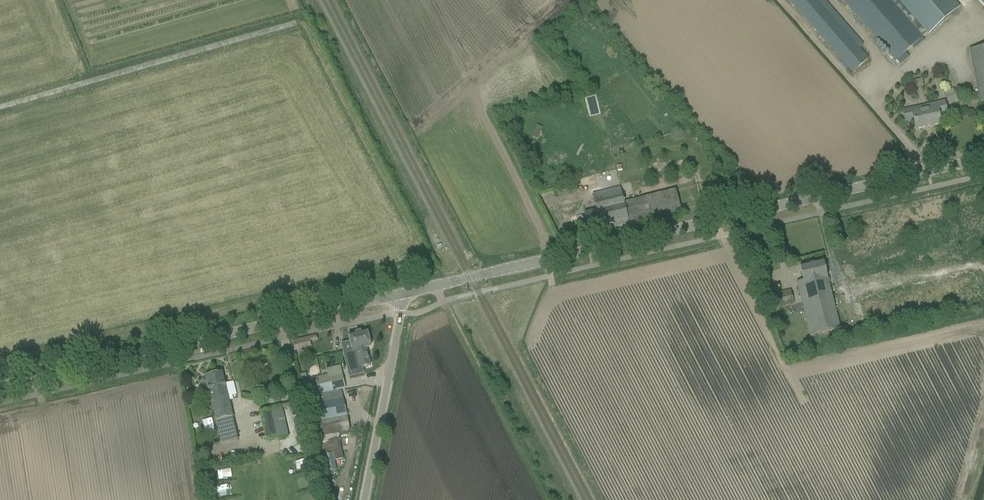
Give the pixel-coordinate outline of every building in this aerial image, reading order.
[(853,73),(868,59),(867,57),(818,2),(821,0),(789,0),(853,73)] [(896,61),(901,66),(910,58),(905,53),(922,38),(927,34),(929,35),(960,8),(953,0),(843,0),(896,61)] [(969,51),(980,103),(983,103),(983,48),(969,51)] [(953,89),(943,94),(949,106),(959,101),(953,89)] [(939,117),(947,115),(944,102),(936,104),(903,111),(905,122),(914,120),(916,130),(941,125),(939,117)] [(543,128),(537,126),(532,137),(537,140),(543,128)] [(682,212),(676,190),(624,203),(621,188),(599,194),(597,189),(592,191),(593,195),(597,211),(585,214),(588,230),(614,224),(615,228),(629,224),(629,225),(682,212)] [(800,267),(803,281),(797,283),(811,336),(840,329),(823,261),(800,267)] [(794,305),(791,291),(775,295),(779,308),(794,305)] [(344,346),(345,352),(352,350),(357,369),(371,366),(366,348),(371,347),(367,331),(349,336),(351,344),(344,346)] [(309,347),(308,342),(307,338),(293,342),(295,350),(309,347)] [(326,369),(328,376),(307,380),(306,374),(300,375),(302,386),(307,385),(319,441),(349,434),(348,431),(350,430),(346,409),(342,390),(349,388),(344,365),(326,369)] [(222,444),(238,440),(222,373),(206,377),(201,381),(203,390),(209,390),(222,444)] [(282,407),(260,412),(266,442),(289,437),(282,407)] [(340,438),(330,441),(320,444),(324,464),(343,460),(340,447),(341,447),(339,441),(339,440),(340,440),(340,438)] [(295,462),(297,471),(307,469),(305,459),(295,462)] [(309,478),(298,478),(299,488),(309,487),(309,478)] [(231,488),(220,490),(220,497),(232,496),(231,488)]
